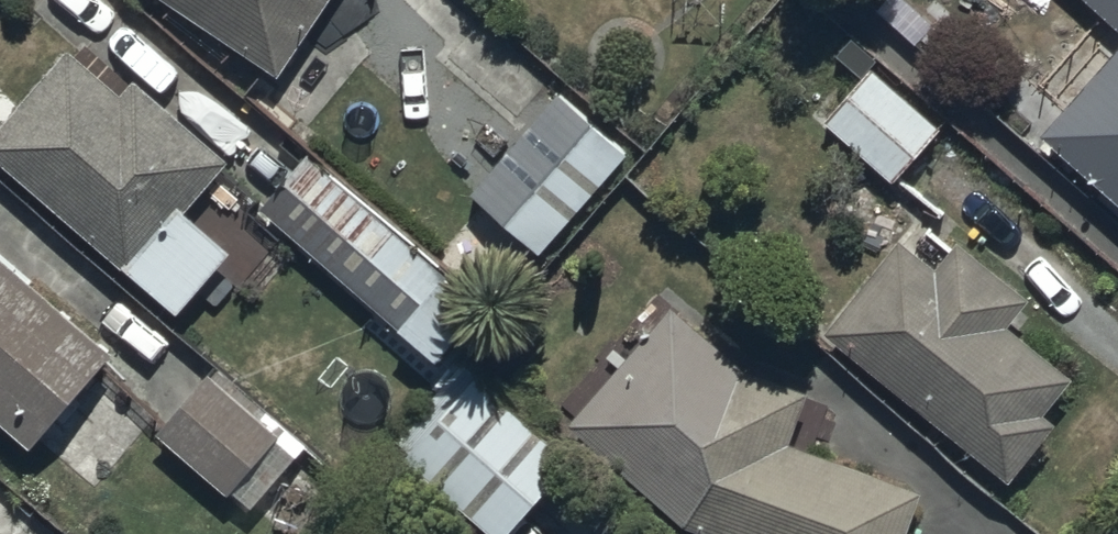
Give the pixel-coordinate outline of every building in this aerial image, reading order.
[(277,73),(328,0),(172,0),(277,73)] [(1117,26),(1117,0),(1089,0),(1117,26)] [(0,122),(0,156),(214,342),(236,316),(202,287),(237,247),(190,206),(232,157),(140,77),(127,92),(70,42),(0,122)] [(1050,134),(1117,195),(1117,52),(1050,134)] [(875,64),(824,121),(896,185),(947,128),(875,64)] [(628,152),(560,92),(473,192),(541,252),(628,152)] [(310,153),(265,205),(444,359),(489,307),(310,153)] [(899,239),(825,331),(1013,481),(1059,424),(1045,412),(1075,375),(1010,323),(1029,299),(958,242),(936,269),(899,239)] [(0,256),(0,415),(35,445),(113,353),(0,256)] [(680,306),(574,417),(687,525),(712,533),(909,533),(925,490),(795,443),(815,390),(745,368),(680,306)] [(466,362),(392,442),(492,533),(508,533),(574,462),(466,362)] [(165,425),(253,507),(309,446),(269,410),(262,418),(213,373),(165,425)]
